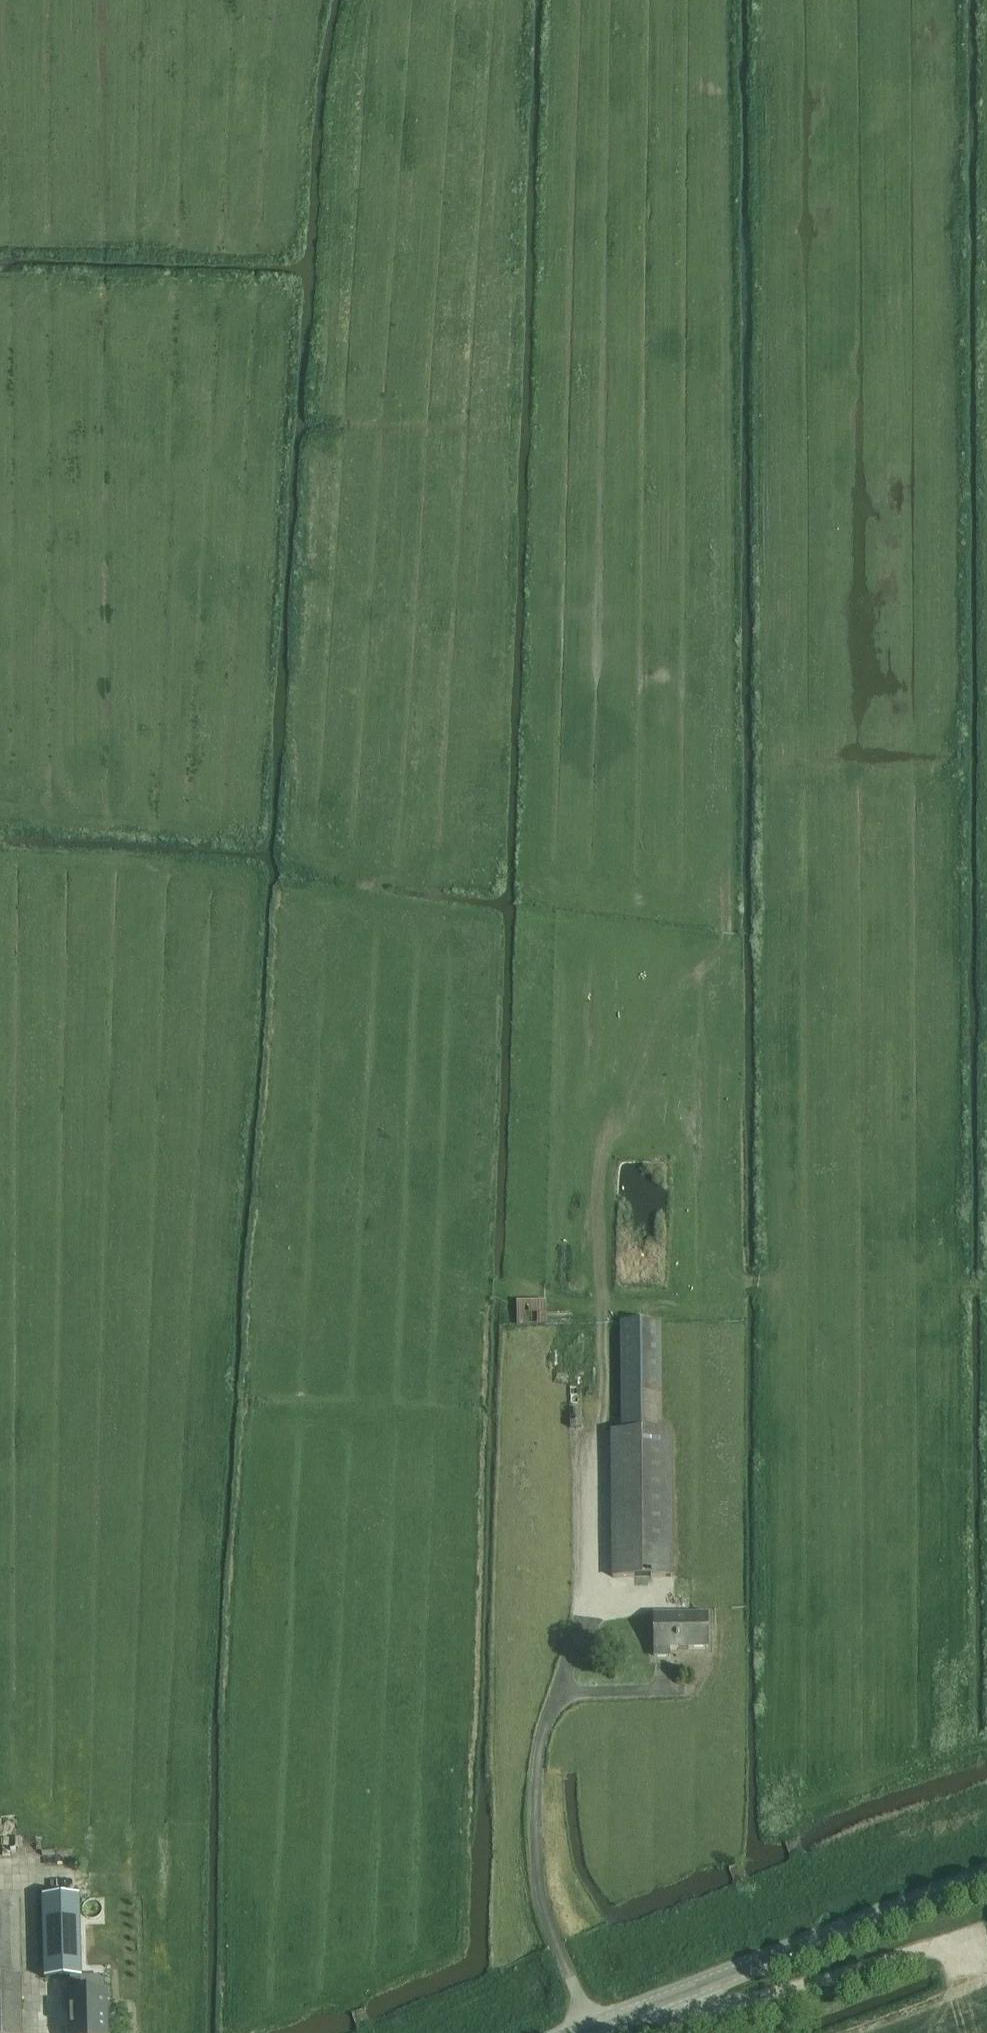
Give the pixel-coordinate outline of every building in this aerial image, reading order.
[(544,1301),(516,1301),(516,1306),(516,1325),(545,1325),(546,1325),(546,1301),(544,1301)] [(611,1432),(612,1577),(673,1576),(672,1431),(661,1431),(660,1321),(621,1321),(622,1432),(611,1432)] [(706,1614),(654,1614),(655,1656),(657,1656),(668,1656),(669,1656),(669,1648),(707,1647),(706,1614)] [(74,1897),(42,1897),(45,1978),(46,1978),(71,1977),(77,1977),(80,1977),(82,1977),(80,1905),(80,1901),(80,1896),(74,1897)] [(0,1898),(0,2032),(22,2032),(19,1897),(0,1898)] [(70,1993),(71,2032),(106,2032),(106,2031),(105,2003),(105,1992),(94,1993),(81,1993),(80,1977),(77,1977),(71,1977),(72,1993),(70,1993)]
